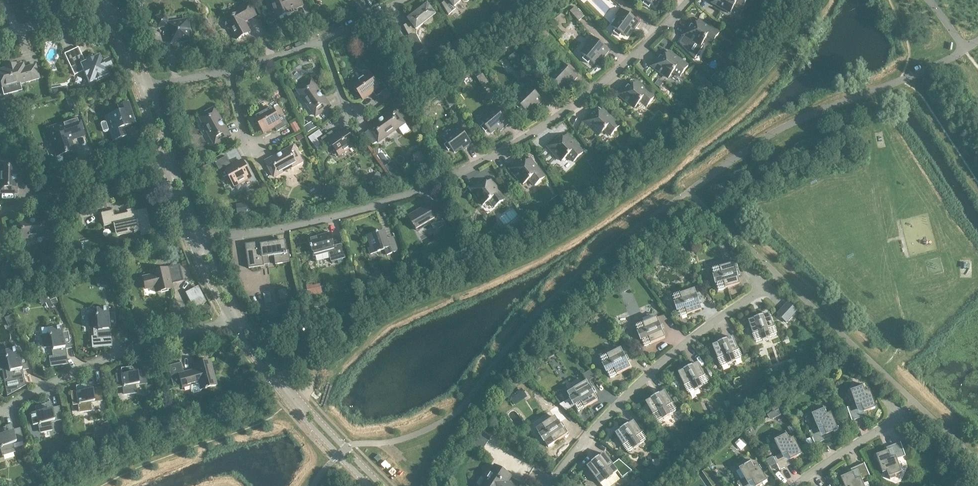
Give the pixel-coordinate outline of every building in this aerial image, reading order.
[(278,19),(292,12),(291,10),(303,5),(301,0),(270,0),(278,19)] [(442,4),(449,15),(456,9),(455,7),(462,0),(463,1),(465,2),(467,1),(469,0),(447,0),(442,4)] [(659,1),(662,3),(664,0),(643,0),(645,1),(643,4),(649,8),(651,5),(655,7),(659,1)] [(712,2),(731,12),(735,5),(742,10),(748,0),(713,0),(712,2)] [(230,29),(231,28),(237,40),(250,32),(245,22),(256,16),(249,3),(232,13),(233,16),(227,20),(227,22),(226,23),(226,24),(226,25),(226,26),(226,27),(226,28),(227,28),(228,28),(228,29),(229,29),(230,29)] [(433,19),(432,17),(436,14),(428,4),(408,20),(410,22),(404,26),(409,36),(408,37),(417,54),(424,50),(416,35),(417,29),(424,24),(425,25),(427,25),(429,25),(431,24),(432,23),(433,21),(433,19)] [(570,12),(579,21),(584,17),(575,7),(570,12)] [(625,36),(630,30),(633,32),(640,23),(621,9),(616,16),(619,18),(612,27),(616,30),(614,33),(619,37),(622,34),(625,36)] [(168,27),(171,44),(192,40),(188,20),(168,23),(167,16),(156,17),(158,28),(168,27)] [(685,36),(680,44),(695,59),(703,47),(701,46),(705,39),(713,44),(719,33),(709,27),(709,26),(708,25),(707,25),(707,24),(706,24),(705,24),(699,20),(692,30),(688,27),(683,35),(685,36)] [(540,35),(548,45),(554,41),(546,31),(540,35)] [(594,64),(599,58),(602,60),(604,57),(609,51),(591,36),(586,42),(589,45),(582,54),(585,56),(582,59),(588,64),(591,61),(594,64)] [(736,42),(728,49),(738,59),(745,52),(736,42)] [(64,54),(74,75),(83,71),(89,83),(108,74),(105,68),(107,67),(104,61),(102,62),(99,55),(85,62),(78,47),(64,54)] [(688,66),(678,59),(678,58),(677,57),(676,57),(675,56),(668,52),(661,62),(657,58),(652,66),(669,78),(674,71),(681,77),(688,66)] [(509,57),(517,68),(522,64),(515,53),(509,57)] [(561,89),(567,83),(569,86),(572,83),(577,78),(560,61),(554,67),(557,70),(549,78),(552,81),(550,84),(555,89),(558,86),(561,89)] [(5,95),(21,90),(20,84),(39,79),(35,65),(24,69),(23,64),(16,66),(15,64),(12,65),(12,67),(0,71),(0,80),(4,95),(5,95)] [(369,74),(353,85),(355,87),(354,89),(356,92),(358,92),(363,99),(373,92),(376,97),(387,89),(381,80),(376,84),(369,74)] [(477,78),(484,89),(490,85),(483,74),(477,78)] [(717,74),(711,79),(721,88),(726,83),(717,74)] [(705,86),(702,90),(706,94),(712,85),(704,79),(701,83),(705,86)] [(658,80),(654,85),(659,89),(663,84),(658,80)] [(311,81),(304,86),(298,90),(306,101),(306,102),(306,104),(307,105),(309,106),(316,116),(329,107),(311,81)] [(655,97),(645,89),(645,88),(644,87),(643,87),(642,87),(636,82),(629,91),(624,88),(619,94),(635,108),(640,102),(647,107),(655,97)] [(527,113),(533,107),(535,110),(544,102),(527,85),(521,90),(524,93),(516,101),(519,104),(516,107),(521,112),(524,109),(527,113)] [(393,87),(382,95),(386,102),(397,94),(393,87)] [(712,87),(708,92),(715,96),(718,92),(712,87)] [(59,88),(51,89),(53,98),(61,96),(59,88)] [(456,105),(450,93),(444,96),(450,108),(456,105)] [(120,112),(105,117),(106,121),(101,123),(101,124),(103,132),(105,133),(109,131),(113,141),(125,137),(122,128),(135,124),(128,102),(118,106),(120,112)] [(491,134),(497,128),(500,131),(509,124),(493,106),(487,111),(490,114),(481,121),(484,125),(481,127),(486,133),(488,130),(491,134)] [(273,108),(256,118),(257,120),(256,122),(258,125),(260,125),(264,132),(275,126),(278,132),(289,126),(283,116),(279,119),(273,108)] [(216,145),(230,137),(214,109),(200,116),(207,128),(206,130),(207,131),(208,133),(210,133),(216,145)] [(671,109),(666,113),(673,120),(677,116),(671,109)] [(370,130),(364,134),(372,145),(388,134),(390,134),(391,134),(393,132),(393,131),(404,123),(395,110),(369,129),(370,130)] [(620,126),(611,118),(611,117),(610,116),(609,115),(608,115),(602,110),(594,119),(590,115),(584,121),(599,136),(605,130),(611,136),(620,126)] [(47,129),(57,156),(64,154),(66,153),(74,150),(70,139),(73,138),(73,139),(74,139),(74,138),(83,135),(84,136),(84,135),(78,118),(47,129)] [(297,122),(290,126),(295,135),(302,131),(297,122)] [(311,123),(304,128),(308,134),(317,128),(314,124),(312,125),(311,123)] [(454,153),(461,148),(463,151),(472,144),(458,125),(452,130),(454,133),(445,140),(447,143),(444,146),(449,151),(452,149),(454,153)] [(320,130),(309,138),(319,152),(326,146),(328,148),(332,145),(339,155),(355,144),(354,142),(354,139),(352,137),(350,137),(345,130),(335,137),(332,132),(321,139),(322,140),(319,142),(317,139),(323,135),(320,130)] [(583,153),(575,144),(575,143),(574,143),(574,142),(573,142),(573,141),(572,141),(566,135),(558,144),(554,140),(547,146),(562,161),(568,156),(574,162),(583,153)] [(294,147),(277,156),(266,162),(274,176),(285,170),(287,170),(288,170),(290,169),(290,167),(296,164),(297,165),(304,162),(299,154),(294,147)] [(545,178),(537,168),(537,167),(536,166),(536,165),(535,165),(534,165),(529,159),(520,167),(517,163),(510,168),(523,185),(530,179),(535,186),(545,178)] [(0,161),(0,193),(15,193),(16,161),(0,161)] [(243,161),(232,167),(229,162),(218,168),(224,178),(228,175),(234,186),(251,176),(250,174),(251,172),(249,169),(247,168),(243,161)] [(207,166),(199,170),(202,175),(209,171),(207,166)] [(396,166),(389,171),(394,179),(402,174),(396,166)] [(379,172),(373,181),(377,185),(384,176),(379,172)] [(505,200),(498,190),(498,189),(498,188),(497,188),(497,187),(496,187),(495,187),(491,180),(481,187),(478,183),(471,188),(483,205),(490,200),(495,207),(505,200)] [(280,194),(278,200),(284,203),(287,197),(280,194)] [(559,195),(549,203),(554,209),(564,201),(559,195)] [(409,216),(417,231),(432,222),(436,230),(447,224),(440,212),(434,216),(428,206),(409,216)] [(113,211),(101,213),(104,226),(113,224),(116,236),(133,232),(134,233),(136,233),(136,232),(140,231),(141,236),(152,233),(146,209),(133,212),(133,210),(134,210),(134,209),(126,211),(127,211),(127,213),(114,216),(113,211)] [(47,219),(15,223),(16,238),(30,237),(31,238),(33,238),(34,238),(36,236),(48,235),(47,219)] [(711,230),(707,235),(711,239),(713,239),(717,235),(711,230)] [(367,236),(371,248),(369,249),(371,255),(385,250),(387,255),(398,252),(393,238),(388,239),(385,231),(378,233),(378,232),(367,236)] [(312,249),(314,256),(329,252),(332,262),(345,258),(342,245),(334,247),(331,234),(323,236),(323,237),(310,240),(312,247),(311,247),(312,249)] [(263,242),(246,244),(249,268),(265,266),(263,258),(268,257),(276,256),(277,264),(275,264),(291,262),(289,251),(288,251),(289,251),(287,252),(285,241),(263,244),(263,242)] [(734,264),(713,270),(714,276),(716,284),(717,284),(718,291),(740,285),(738,278),(739,278),(736,270),(734,264)] [(167,268),(164,269),(151,272),(152,276),(143,278),(145,289),(155,287),(156,292),(172,289),(170,283),(182,280),(179,266),(167,269),(167,268)] [(14,267),(7,271),(9,276),(17,273),(14,267)] [(107,275),(96,279),(99,287),(100,286),(105,284),(109,283),(107,275)] [(627,282),(620,285),(623,293),(630,290),(627,282)] [(204,301),(197,286),(186,292),(194,306),(204,301)] [(700,304),(698,298),(697,296),(695,290),(673,297),(676,303),(675,303),(678,311),(681,317),(702,310),(700,304)] [(789,301),(778,314),(788,323),(799,310),(789,301)] [(302,303),(292,304),(293,311),(303,310),(302,303)] [(97,326),(98,338),(92,338),(93,348),(111,346),(109,326),(114,325),(115,325),(115,324),(114,314),(108,314),(108,307),(107,307),(107,309),(96,310),(97,315),(89,316),(89,327),(97,326)] [(763,316),(761,316),(755,319),(749,321),(756,342),(762,340),(763,341),(771,338),(770,338),(777,335),(769,314),(763,316)] [(10,316),(2,319),(6,327),(9,328),(14,325),(10,316)] [(663,332),(661,326),(660,324),(659,324),(657,318),(636,327),(639,333),(638,333),(641,341),(642,341),(644,347),(665,338),(663,332)] [(52,346),(54,357),(49,358),(50,366),(67,363),(64,344),(69,344),(69,343),(70,343),(70,342),(68,332),(62,333),(61,326),(61,328),(50,330),(50,335),(42,336),(44,347),(52,346)] [(726,340),(725,341),(719,343),(713,346),(722,367),(728,364),(728,365),(736,361),(735,361),(742,358),(733,338),(727,340),(726,340)] [(20,366),(25,365),(26,364),(26,363),(24,353),(18,354),(17,347),(16,347),(16,349),(5,352),(7,357),(0,358),(0,365),(1,370),(2,370),(8,395),(25,385),(20,366)] [(749,348),(742,351),(745,357),(751,354),(749,348)] [(628,362),(625,356),(624,355),(621,349),(601,359),(604,365),(603,365),(607,372),(610,378),(631,368),(628,362)] [(196,370),(183,374),(181,363),(168,366),(173,387),(181,385),(182,388),(190,385),(192,392),(193,393),(200,391),(201,390),(204,389),(204,390),(207,389),(206,388),(216,386),(209,360),(194,364),(196,370)] [(692,366),(690,367),(684,370),(685,370),(679,373),(689,393),(695,390),(695,391),(702,387),(708,384),(698,364),(692,366)] [(117,376),(118,387),(123,386),(124,394),(136,393),(135,385),(146,383),(144,372),(133,373),(132,368),(132,367),(131,367),(121,369),(122,374),(114,375),(114,376),(117,376)] [(590,370),(584,374),(588,382),(596,377),(590,370)] [(227,382),(230,376),(224,373),(221,379),(227,382)] [(569,392),(567,393),(571,399),(570,399),(575,406),(578,412),(598,401),(594,395),(595,395),(591,387),(590,388),(587,382),(585,383),(583,380),(568,389),(569,392)] [(170,381),(162,382),(165,391),(172,390),(170,381)] [(876,408),(870,391),(870,390),(865,392),(863,384),(862,384),(863,387),(851,391),(856,405),(847,408),(852,422),(853,421),(866,416),(865,412),(876,408)] [(78,404),(80,412),(91,410),(90,402),(101,401),(99,389),(88,391),(88,386),(87,386),(87,385),(86,385),(76,386),(77,392),(69,393),(70,394),(72,394),(73,405),(78,404)] [(531,403),(540,398),(537,391),(527,397),(531,403)] [(670,414),(676,411),(665,392),(659,395),(657,396),(652,399),(646,402),(657,422),(663,419),(671,415),(670,414)] [(521,393),(511,400),(515,405),(524,398),(521,393)] [(31,414),(34,425),(39,424),(40,432),(52,430),(50,422),(61,420),(61,422),(62,421),(59,408),(61,408),(61,407),(47,410),(46,405),(45,405),(35,407),(36,413),(29,414),(29,415),(31,414)] [(827,435),(839,430),(831,413),(827,415),(824,407),(823,407),(824,410),(812,415),(818,428),(809,432),(815,445),(816,445),(816,444),(829,439),(827,435)] [(778,409),(767,415),(770,421),(781,415),(778,409)] [(567,435),(566,434),(568,433),(565,429),(564,430),(564,429),(559,422),(555,417),(536,429),(540,435),(544,442),(545,442),(549,448),(567,435)] [(103,428),(109,425),(106,418),(100,421),(103,428)] [(628,425),(626,426),(621,430),(616,434),(628,452),(634,449),(641,445),(641,444),(646,440),(634,422),(628,425)] [(3,455),(14,452),(12,444),(22,441),(23,443),(20,430),(22,429),(21,429),(8,433),(7,428),(7,427),(6,427),(5,427),(0,429),(0,447),(1,447),(3,455)] [(494,435),(484,428),(479,435),(489,442),(494,435)] [(791,460),(802,454),(794,438),(790,440),(786,433),(785,433),(786,435),(775,441),(782,454),(773,458),(780,471),(780,470),(793,464),(791,460)] [(742,438),(735,444),(741,450),(747,445),(742,438)] [(902,473),(897,459),(906,456),(901,442),(900,442),(900,443),(887,448),(888,451),(876,456),(883,473),(887,472),(890,479),(891,479),(890,477),(902,473)] [(592,463),(587,467),(601,485),(606,481),(613,476),(618,472),(623,478),(632,470),(620,459),(613,464),(604,454),(599,458),(599,457),(592,463)] [(737,482),(739,485),(759,485),(768,481),(758,465),(754,467),(750,460),(749,460),(750,463),(739,469),(745,478),(737,482)] [(862,480),(870,477),(865,463),(864,463),(864,464),(851,469),(853,473),(841,478),(844,485),(864,485),(862,480)] [(495,465),(481,485),(516,485),(509,482),(513,476),(511,475),(511,476),(506,473),(507,472),(507,471),(506,470),(505,470),(504,469),(503,469),(502,468),(501,469),(495,465)] [(708,481),(711,485),(715,485),(719,483),(715,477),(708,481)]
